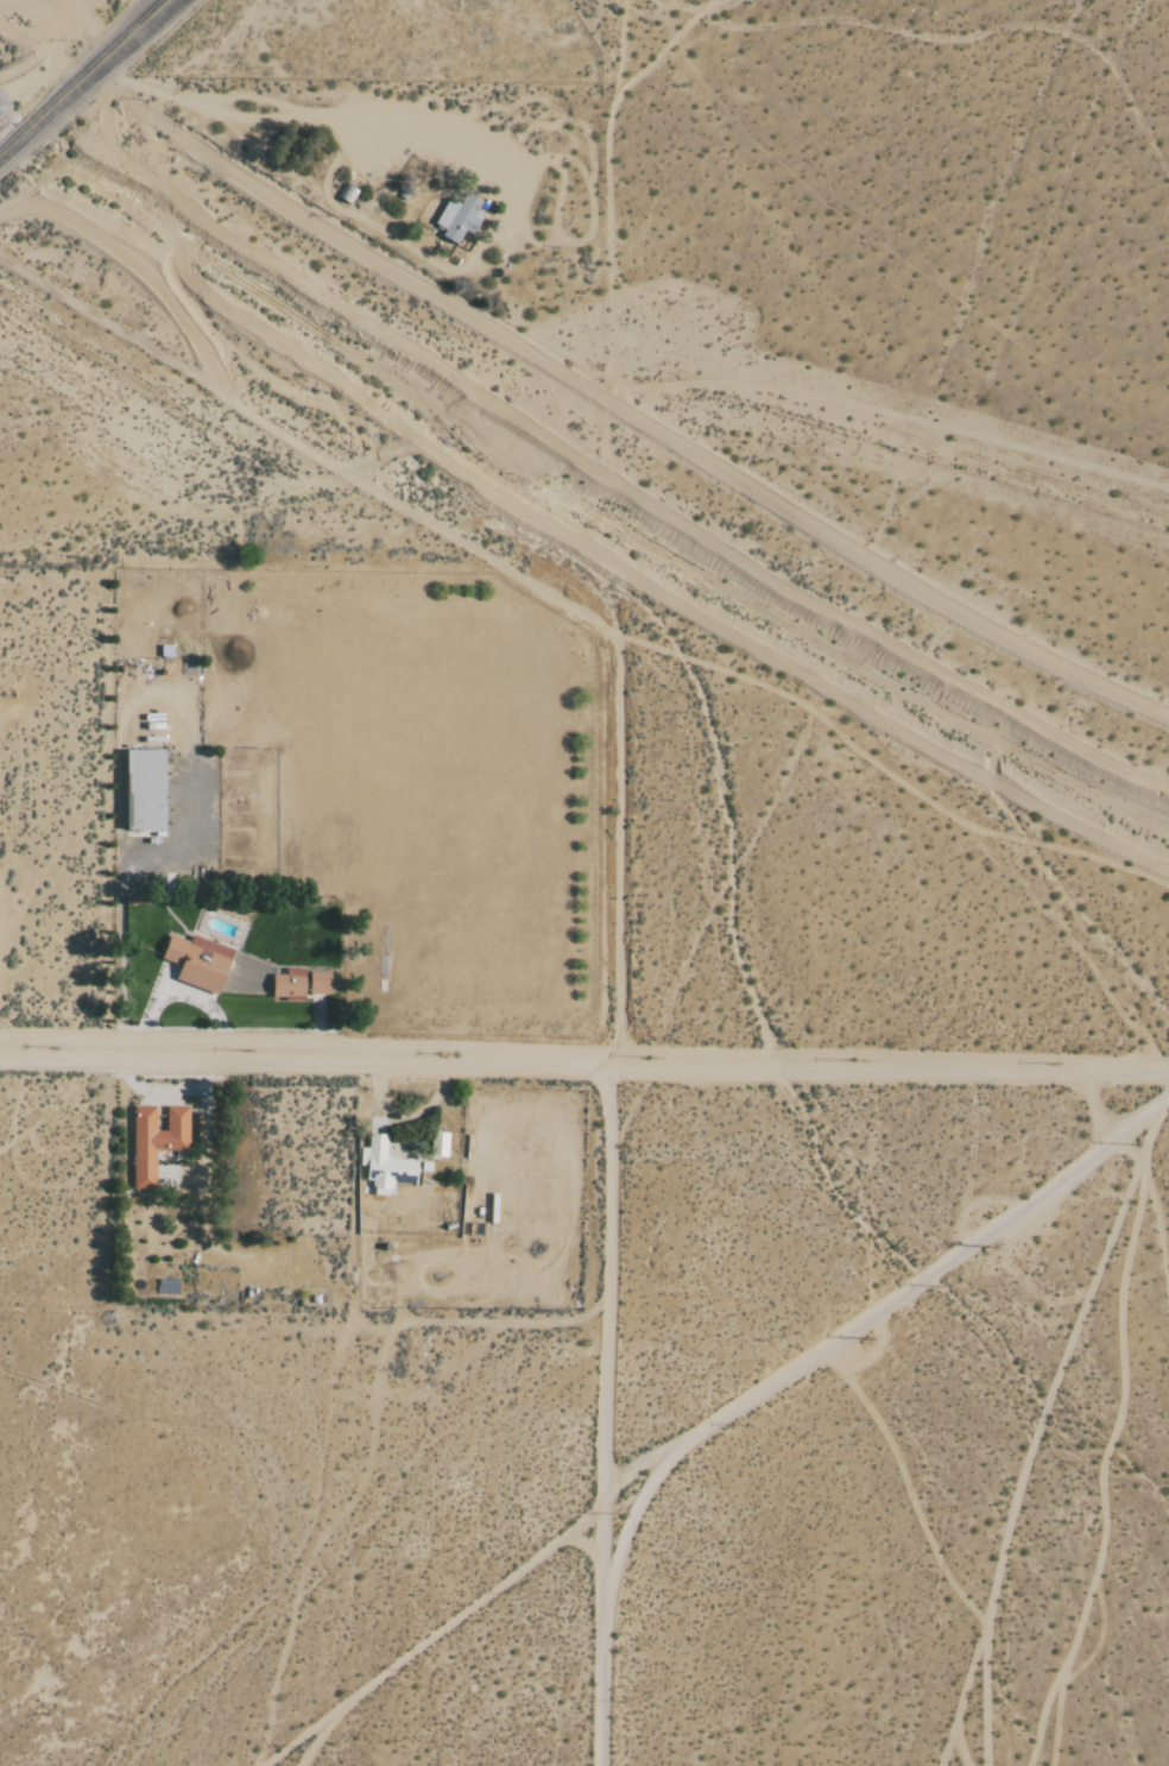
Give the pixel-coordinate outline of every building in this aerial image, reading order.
[(435,224),(445,229),(442,236),(458,244),(464,229),(473,233),(483,212),(478,209),(482,200),(466,192),(461,204),(447,198),(435,224)] [(165,749),(126,750),(127,830),(166,830),(165,749)] [(234,950),(192,936),(191,942),(169,935),(162,960),(180,965),(175,981),(219,995),(234,950)] [(273,999),(305,998),(305,995),(331,994),(330,970),(285,971),(286,975),(272,975),(273,999)] [(166,1107),(166,1132),(155,1132),(155,1107),(133,1107),(133,1188),(155,1188),(155,1151),(189,1151),(189,1107),(166,1107)] [(386,1134),(368,1134),(368,1148),(360,1148),(360,1167),(367,1167),(367,1181),(373,1181),(373,1195),(394,1195),(394,1176),(418,1176),(418,1159),(386,1159),(386,1134)]
